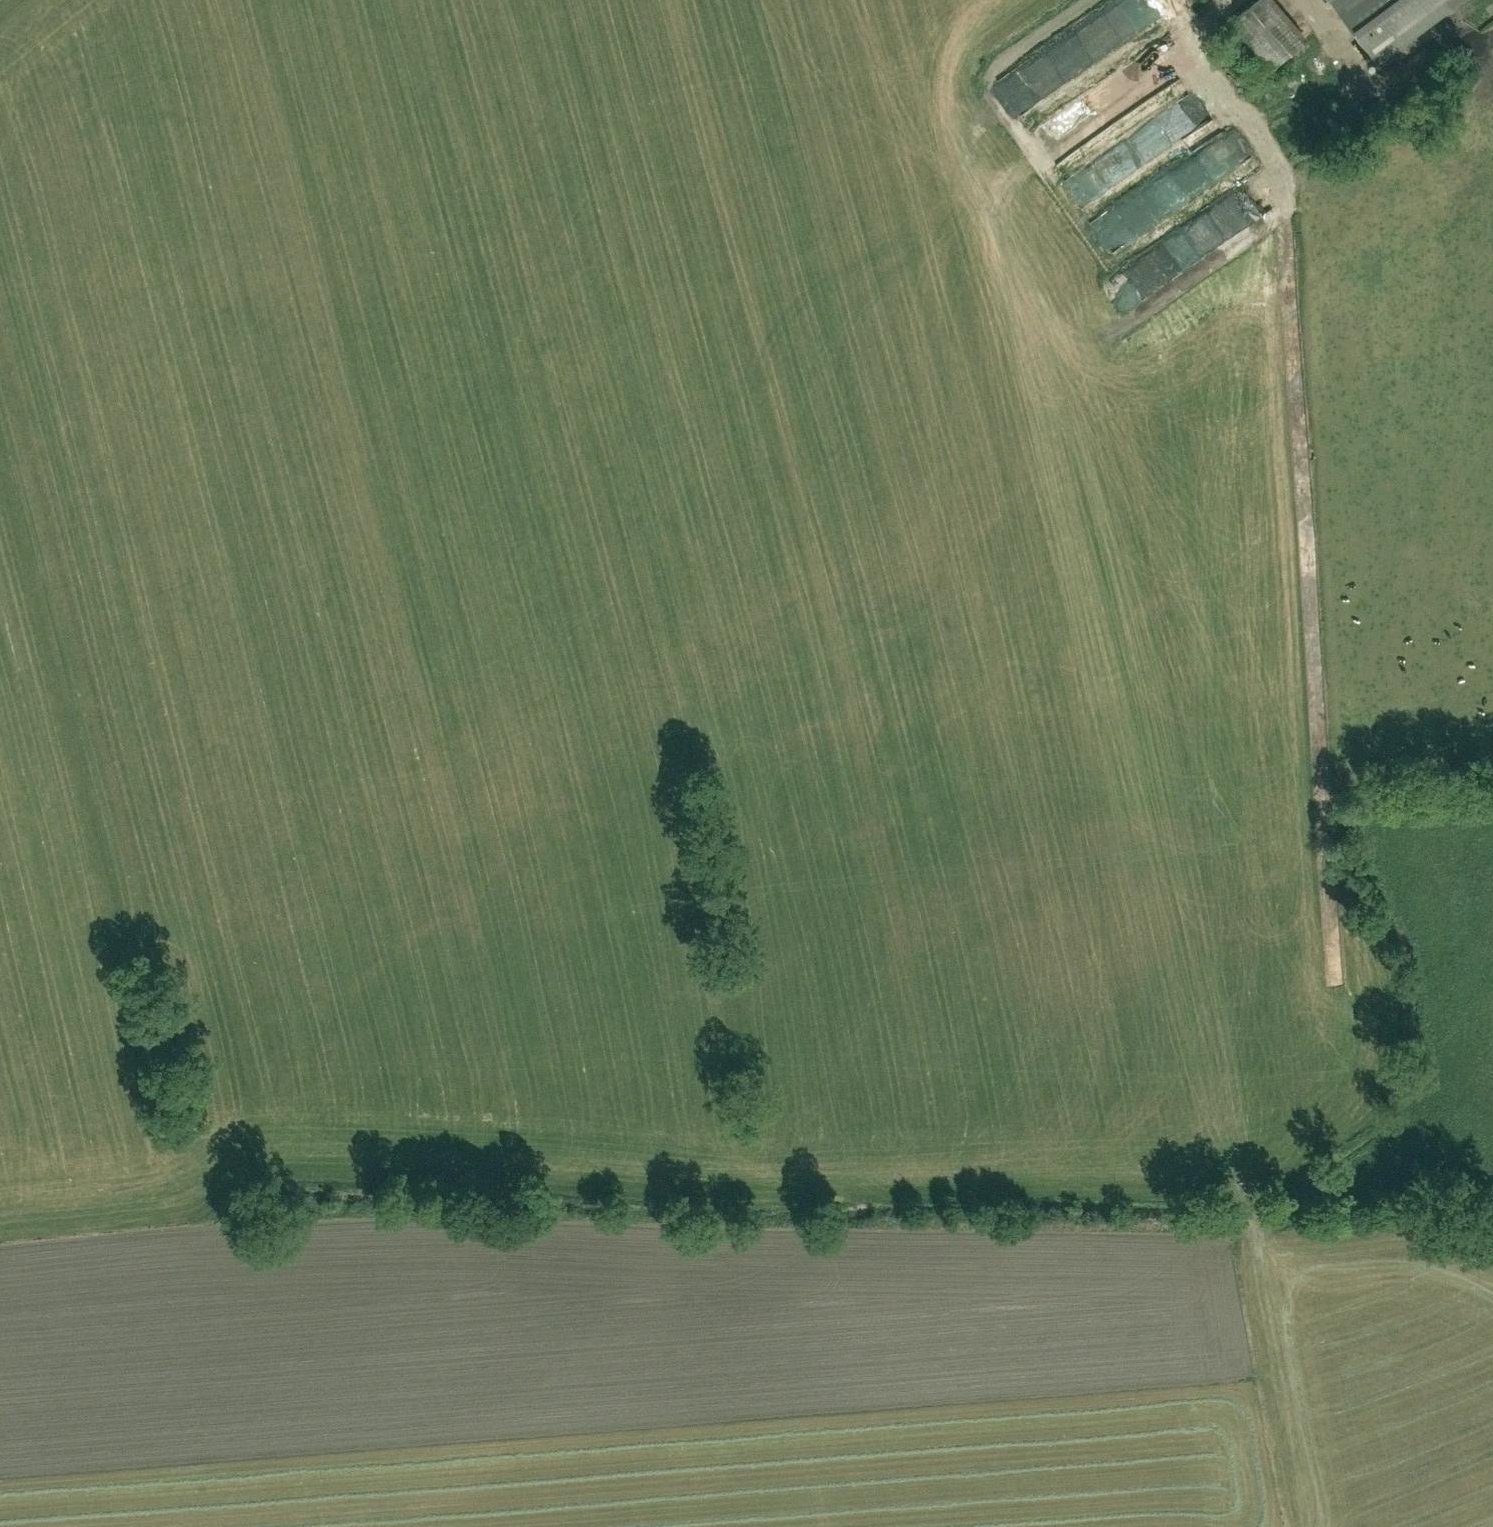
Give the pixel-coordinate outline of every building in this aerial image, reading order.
[(1376,62),(1458,0),(1330,0),(1376,62)] [(1246,31),(1274,67),(1293,52),(1265,16),(1246,31)] [(1021,117),(1117,47),(1103,27),(1006,96),(1021,117)] [(1121,89),(1047,127),(1060,153),(1135,116),(1121,89)] [(1146,300),(1280,212),(1259,180),(1125,268),(1146,300)] [(1125,248),(1134,237),(1123,228),(1115,240),(1125,248)]
